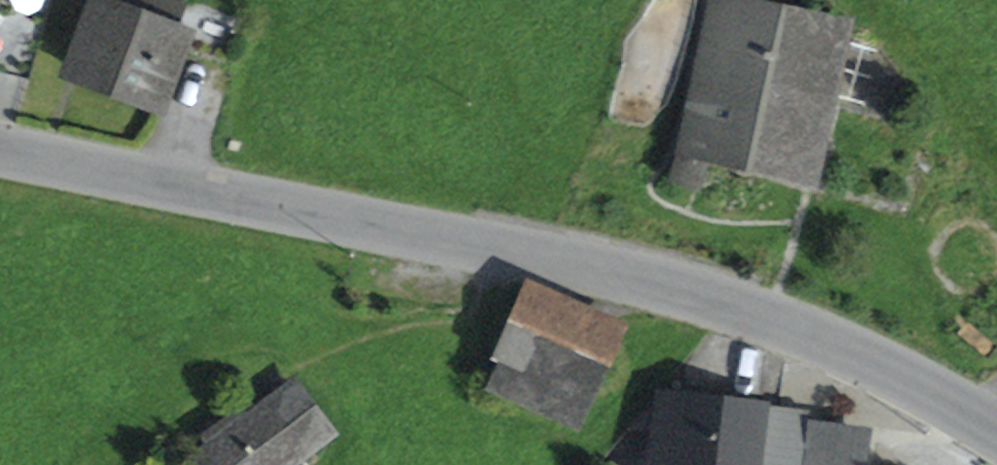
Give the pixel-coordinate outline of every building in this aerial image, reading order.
[(0,5),(0,9),(27,18),(33,0),(1,0),(0,5)] [(80,74),(151,100),(185,8),(163,0),(117,0),(114,9),(92,1),(81,33),(93,38),(80,74)] [(711,151),(804,175),(842,26),(741,0),(729,0),(692,145),(677,141),(668,177),(703,186),(711,151)] [(533,335),(594,370),(613,323),(525,285),(494,357),(498,357),(524,361),(533,335)] [(490,383),(573,419),(594,370),(533,335),(524,361),(498,357),(490,383)] [(762,405),(659,391),(649,464),(755,464),(755,462),(775,464),(866,464),(870,437),(808,429),(760,423),(762,405)] [(760,423),(808,429),(810,411),(762,405),(760,423)] [(210,451),(220,464),(284,464),(300,453),(266,409),(246,424),(237,413),(205,437),(214,448),(210,451)]
